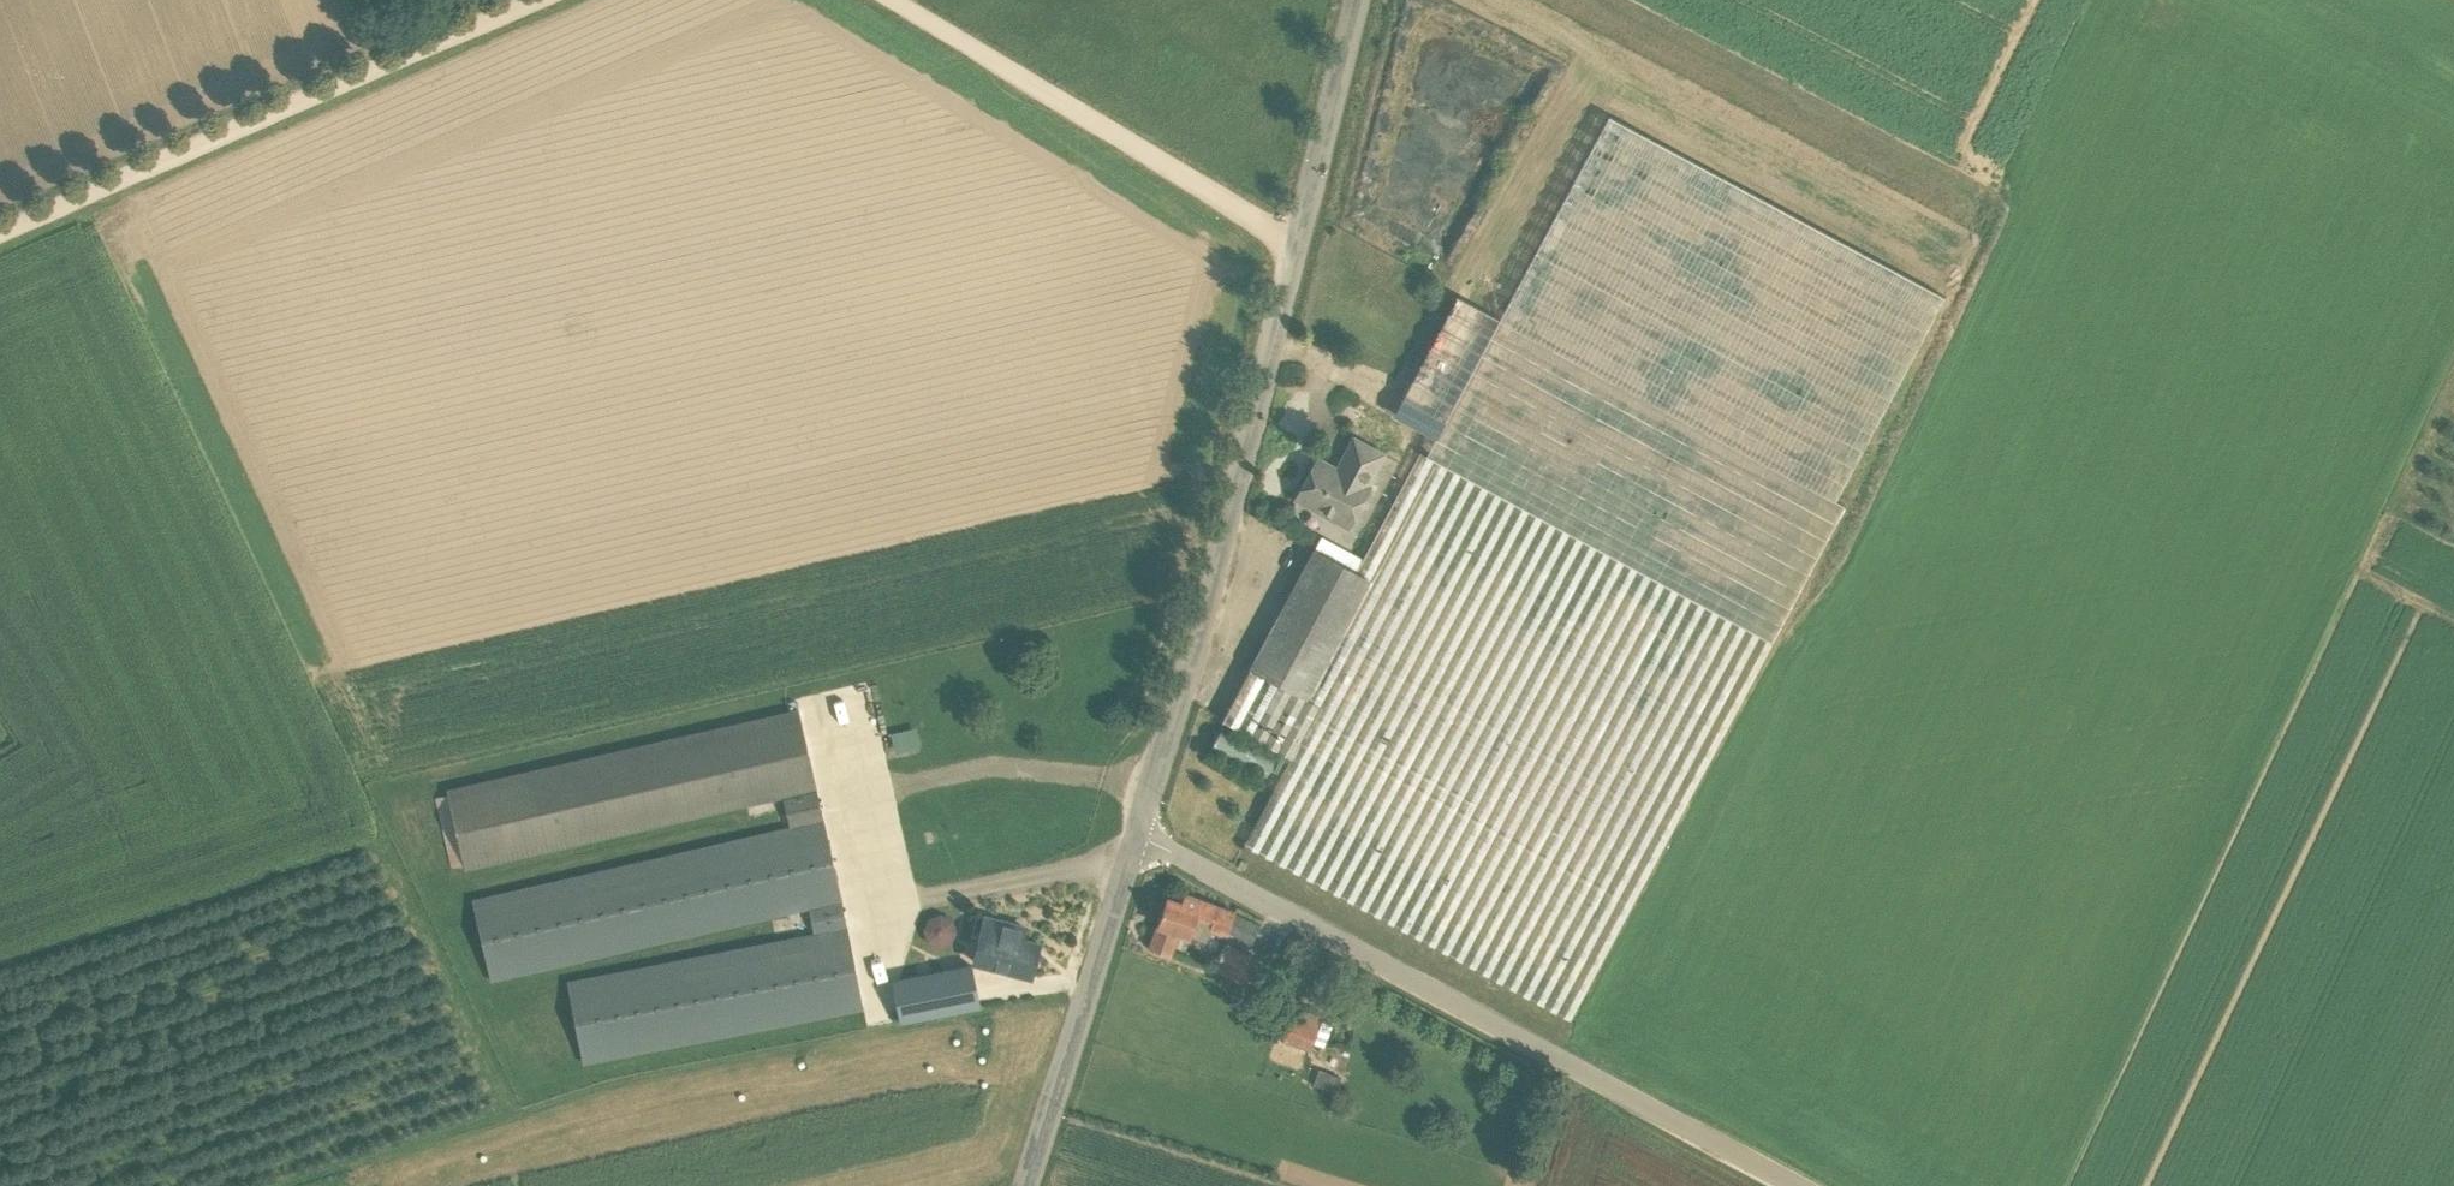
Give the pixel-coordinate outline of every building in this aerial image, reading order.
[(1845,503),(1834,498),(1945,296),(1610,115),(1501,318),(1480,307),(1458,296),(1394,415),(1437,437),(1428,455),(1421,451),(1357,571),(1316,548),(1252,668),(1223,718),(1251,734),(1292,756),(1245,844),(1571,1019),(1583,998),(1771,641),(1845,503)] [(1384,453),(1355,438),(1338,469),(1318,458),(1296,498),(1350,527),(1370,488),(1367,486),(1384,453)] [(800,708),(446,789),(467,871),(784,797),(792,828),(475,903),(493,976),(809,909),(814,933),(567,982),(583,1062),(864,1006),(825,820),(800,708)] [(1260,926),(1235,913),(1235,912),(1203,901),(1204,899),(1185,893),(1182,902),(1168,897),(1158,925),(1159,926),(1151,948),(1171,955),(1179,932),(1207,942),(1212,927),(1228,932),(1229,931),(1252,942),(1260,926)] [(955,938),(950,915),(925,921),(930,944),(955,938)] [(1040,943),(1023,939),(1026,927),(986,917),(974,961),(1032,976),(1040,943)] [(1270,967),(1249,956),(1228,945),(1215,968),(1238,979),(1259,989),(1270,967)] [(973,965),(950,970),(893,983),(901,1022),(958,1010),(981,1005),(973,965)] [(1297,1007),(1293,1017),(1284,1039),(1310,1051),(1314,1042),(1324,1046),(1334,1023),(1297,1007)] [(1342,1077),(1319,1068),(1314,1085),(1336,1093),(1342,1077)]
